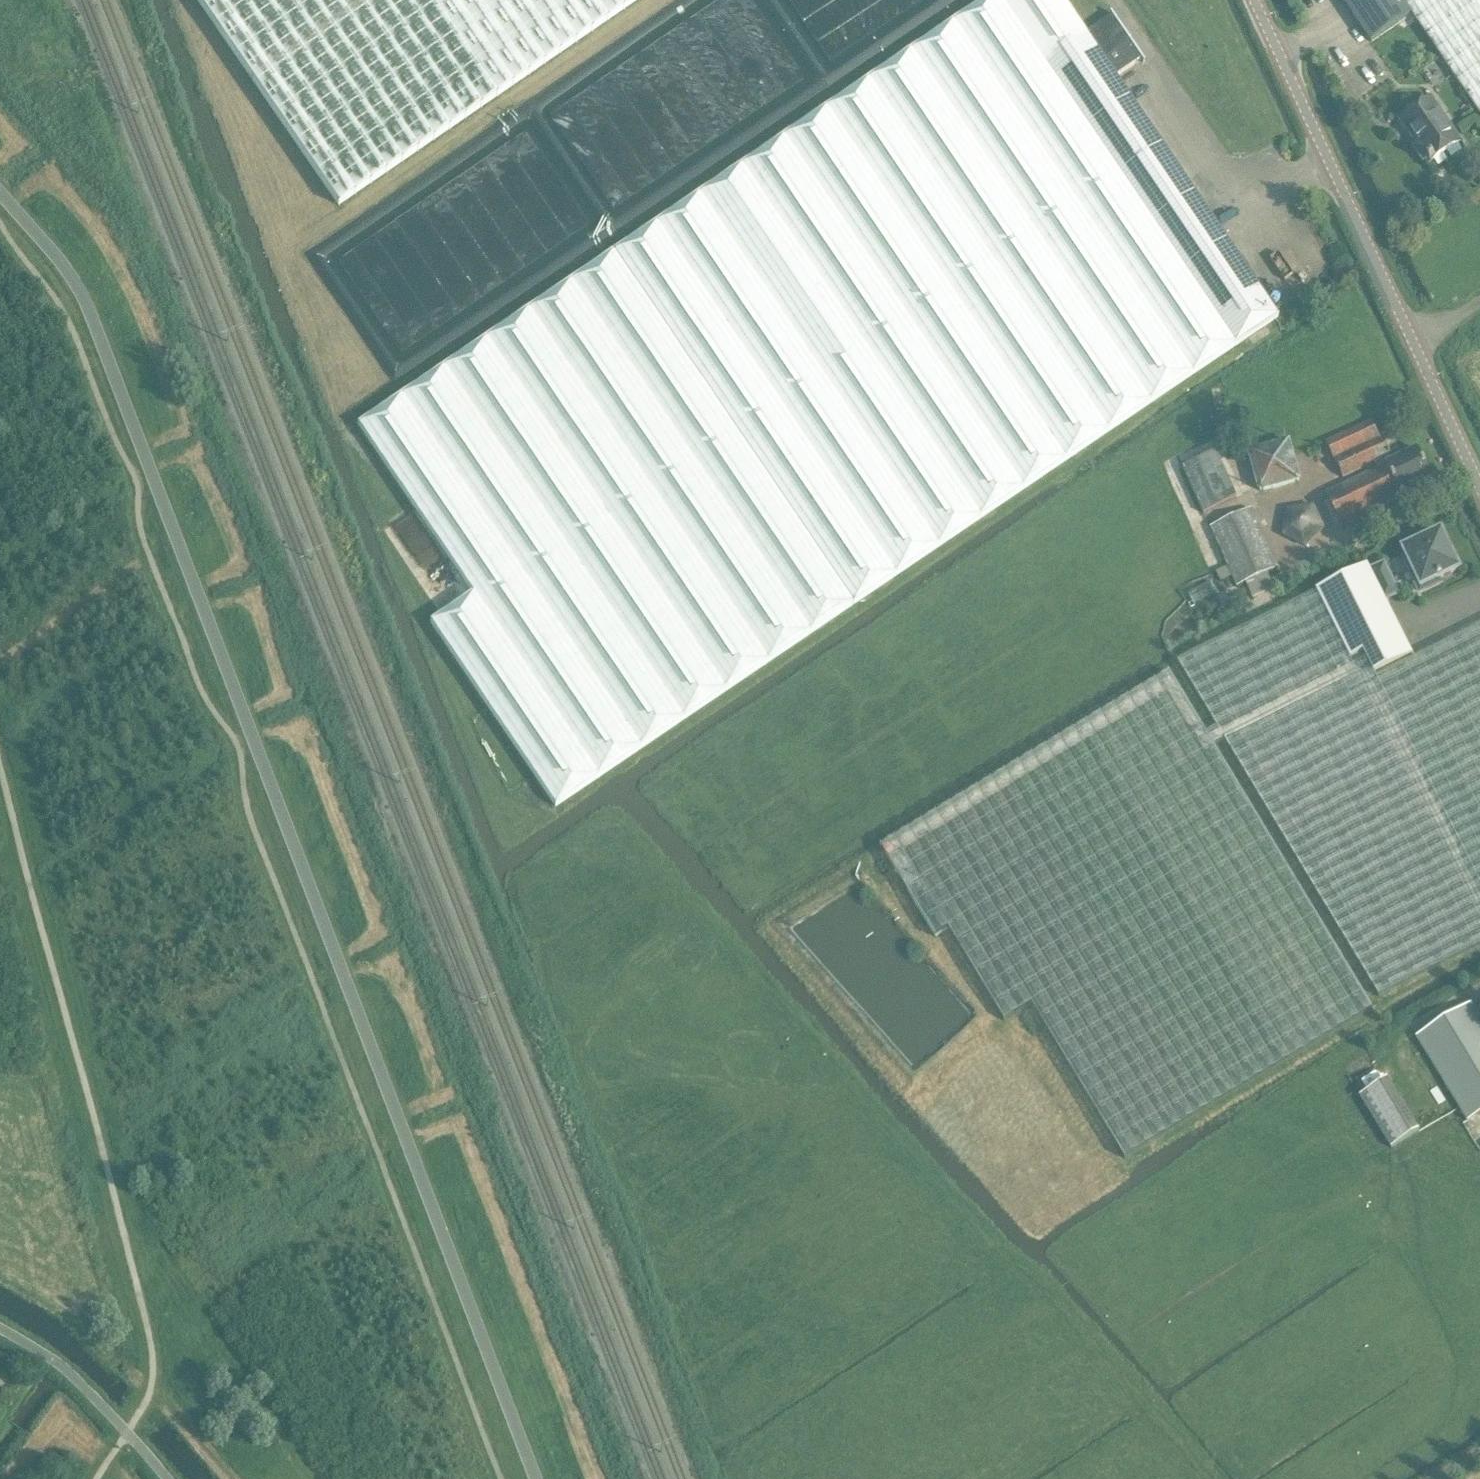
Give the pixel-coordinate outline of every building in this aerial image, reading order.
[(338,207),(499,94),(636,0),(199,0),(338,207)] [(1063,0),(982,0),(358,424),(472,593),(430,622),(555,806),(853,605),(1235,345),(1235,346),(1278,317),(1115,77),(1141,60),(1143,63),(1144,62),(1111,12),(1109,13),(1111,16),(1086,34),(1063,0)] [(1411,16),(1412,15),(1402,0),(1342,0),(1371,43),(1411,16)] [(1412,15),(1411,16),(1479,116),(1479,0),(1402,0),(1412,15)] [(1432,100),(1401,121),(1418,147),(1416,149),(1427,165),(1460,143),(1432,100)] [(1434,484),(1418,450),(1392,462),(1371,421),(1326,443),(1344,479),(1374,464),(1377,470),(1325,495),(1342,529),(1412,495),(1413,497),(1422,493),(1421,490),(1434,484)] [(1259,494),(1302,483),(1291,440),(1248,451),(1259,494)] [(1216,453),(1183,469),(1204,515),(1237,499),(1216,453)] [(1313,505),(1287,510),(1283,536),(1307,549),(1325,530),(1313,505)] [(1238,588),(1246,584),(1253,600),(1275,590),(1267,574),(1278,569),(1251,510),(1211,529),(1238,588)] [(1440,585),(1438,582),(1459,571),(1442,535),(1405,553),(1409,560),(1406,562),(1421,594),(1440,585)] [(1370,572),(1368,566),(1316,592),(1177,662),(1217,728),(1206,734),(1214,746),(1224,740),(1379,997),(1479,946),(1479,625),(1414,658),(1385,601),(1399,594),(1384,565),(1370,572)] [(1214,574),(1209,576),(1214,586),(1216,585),(1217,586),(1223,583),(1221,578),(1220,579),(1217,572),(1214,574)] [(1211,584),(1190,595),(1195,605),(1217,593),(1211,584)] [(1125,1159),(1373,1010),(1214,746),(1206,734),(1170,674),(881,848),(935,937),(949,929),(1004,1022),(1032,1005),(1125,1159)] [(1417,1037),(1468,1121),(1479,1114),(1479,1018),(1471,1004),(1417,1037)] [(1387,1080),(1360,1097),(1391,1149),(1419,1132),(1387,1080)]
